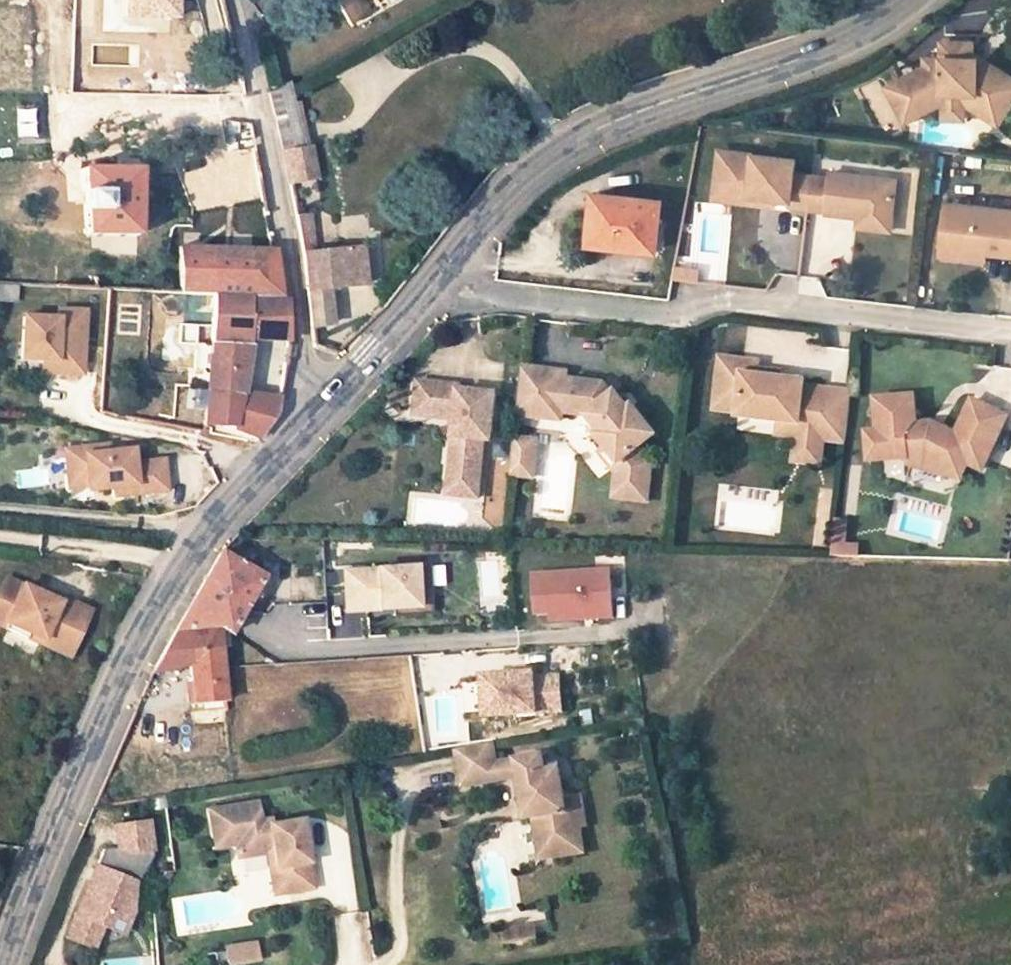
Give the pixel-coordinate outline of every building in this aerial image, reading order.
[(375,10),(369,0),(368,0),(364,3),(363,0),(346,0),(357,20),(375,10)] [(938,54),(938,63),(923,63),(923,69),(897,82),(911,109),(942,93),(964,94),(1002,118),(1010,104),(1010,77),(973,53),(974,40),(949,39),(948,54),(938,54)] [(949,39),(939,39),(938,54),(948,54),(949,39)] [(316,177),(311,147),(309,146),(304,147),(294,101),(290,80),(269,92),(289,182),(316,177)] [(964,104),(997,125),(1002,118),(964,94),(942,93),(911,109),(897,82),(886,88),(904,123),(942,103),(942,122),(965,122),(964,104)] [(304,147),(309,146),(308,141),(304,122),(300,100),(294,101),(304,147)] [(729,185),(734,151),(724,149),(717,201),(767,209),(769,200),(754,198),(755,189),(729,185)] [(756,154),(734,151),(729,185),(755,189),(754,198),(769,200),(794,205),(812,207),(816,174),(799,171),(800,162),(756,154)] [(191,198),(229,198),(228,173),(228,167),(191,167),(191,172),(191,198)] [(135,235),(136,171),(81,170),(86,234),(135,235)] [(833,176),(816,174),(812,207),(829,210),(828,212),(862,217),(863,212),(894,216),(899,180),(834,171),(833,176)] [(590,242),(656,250),(661,200),(594,193),(590,242)] [(987,247),(986,252),(1010,255),(1010,210),(948,202),(944,242),(987,247)] [(894,216),(863,212),(862,217),(861,222),(893,226),(894,216)] [(295,216),(301,249),(311,326),(331,322),(327,289),(365,285),(361,247),(315,253),(310,213),(295,216)] [(258,246),(258,251),(191,249),(191,244),(176,243),(177,248),(180,294),(212,296),(279,299),(272,251),(270,237),(262,237),(262,246),(258,246)] [(987,247),(944,242),(942,254),(985,260),(986,252),(987,247)] [(209,369),(206,423),(239,426),(262,437),(276,417),(280,400),(242,395),(249,340),(249,334),(289,337),(288,299),(279,299),(212,296),(211,344),(209,369)] [(43,360),(55,361),(55,373),(83,374),(85,311),(57,310),(57,319),(23,317),(22,359),(43,360)] [(22,359),(23,317),(14,317),(13,359),(22,359)] [(209,369),(211,344),(196,344),(195,369),(209,369)] [(806,379),(759,374),(760,360),(718,356),(713,406),(727,407),(726,415),(781,421),(779,438),(795,440),(822,443),(847,445),(853,391),(806,386),(806,379)] [(55,361),(43,360),(43,373),(55,373),(55,361)] [(599,401),(590,390),(543,381),(543,374),(518,372),(513,420),(532,422),(534,405),(561,408),(560,420),(585,423),(598,439),(594,442),(616,471),(610,476),(614,481),(614,489),(626,490),(624,506),(645,508),(649,471),(641,470),(629,452),(625,447),(638,437),(618,413),(614,416),(606,405),(601,399),(599,401)] [(482,441),(490,442),(494,395),(457,391),(457,386),(416,382),(412,415),(454,420),(447,479),(478,482),(482,441)] [(870,432),(871,458),(907,456),(907,460),(944,473),(954,455),(982,469),(990,450),(987,448),(1002,414),(973,400),(957,434),(934,423),(918,424),(917,396),(879,398),(881,431),(870,432)] [(231,446),(245,454),(249,456),(262,437),(239,426),(231,446)] [(522,440),(511,439),(507,476),(518,477),(522,440)] [(535,442),(522,440),(518,477),(531,479),(535,442)] [(822,443),(795,440),(792,459),(820,462),(822,443)] [(594,442),(587,448),(613,490),(612,504),(624,506),(626,490),(614,489),(614,481),(610,476),(616,471),(594,442)] [(99,461),(109,459),(107,448),(97,449),(99,461)] [(109,459),(99,461),(97,449),(62,455),(66,482),(87,479),(90,498),(134,491),(135,498),(165,493),(160,464),(131,469),(129,456),(109,459)] [(87,479),(66,482),(68,492),(79,490),(81,499),(90,498),(87,479)] [(478,482),(447,479),(446,495),(476,498),(478,482)] [(848,526),(838,524),(834,559),(859,560),(859,550),(845,549),(848,526)] [(190,663),(188,647),(218,645),(216,626),(228,633),(234,623),(260,576),(219,553),(199,589),(191,603),(181,621),(153,670),(190,663)] [(419,608),(416,568),(346,572),(349,613),(394,610),(419,608)] [(538,616),(553,616),(553,623),(615,620),(612,573),(535,578),(538,616)] [(6,578),(0,591),(0,618),(53,643),(51,647),(69,656),(90,611),(60,597),(58,602),(44,595),(6,578)] [(60,597),(46,591),(44,595),(58,602),(60,597)] [(419,608),(394,610),(394,617),(419,616),(419,608)] [(51,647),(53,643),(0,618),(0,624),(51,647)] [(220,666),(218,645),(188,647),(190,663),(193,703),(224,701),(220,666)] [(534,670),(482,674),(485,713),(562,708),(559,673),(534,675),(534,670)] [(498,759),(494,739),(455,745),(462,786),(501,779),(498,759)] [(498,759),(501,779),(517,776),(514,760),(514,756),(498,759)] [(545,756),(535,757),(539,780),(559,778),(557,768),(547,769),(545,756)] [(562,799),(559,778),(539,780),(535,757),(514,760),(517,776),(520,799),(520,800),(533,798),(535,817),(529,818),(534,846),(538,850),(552,859),(579,855),(576,831),(585,829),(580,797),(571,798),(572,811),(564,812),(551,813),(549,801),(562,799)] [(507,801),(510,820),(529,818),(535,817),(533,798),(520,800),(520,799),(507,801)] [(562,799),(549,801),(551,813),(564,812),(562,799)] [(280,874),(284,901),(313,897),(306,854),(294,856),(290,831),(270,833),(269,825),(258,826),(256,809),(208,815),(213,848),(234,845),(235,854),(237,865),(269,861),(271,875),(280,874)] [(108,913),(128,911),(126,892),(131,879),(134,882),(152,853),(147,820),(115,824),(118,846),(103,849),(68,936),(95,946),(105,920),(108,913)] [(294,856),(306,854),(302,829),(290,831),(294,856)] [(234,845),(213,848),(215,857),(235,854),(234,845)] [(540,861),(552,859),(538,850),(540,861)] [(271,875),(276,902),(284,901),(280,874),(271,875)] [(108,913),(105,920),(129,930),(130,911),(134,882),(131,879),(126,892),(128,911),(108,913)] [(530,925),(500,930),(503,947),(532,943),(530,925)] [(255,941),(221,946),(223,964),(238,964),(258,962),(255,941)]
